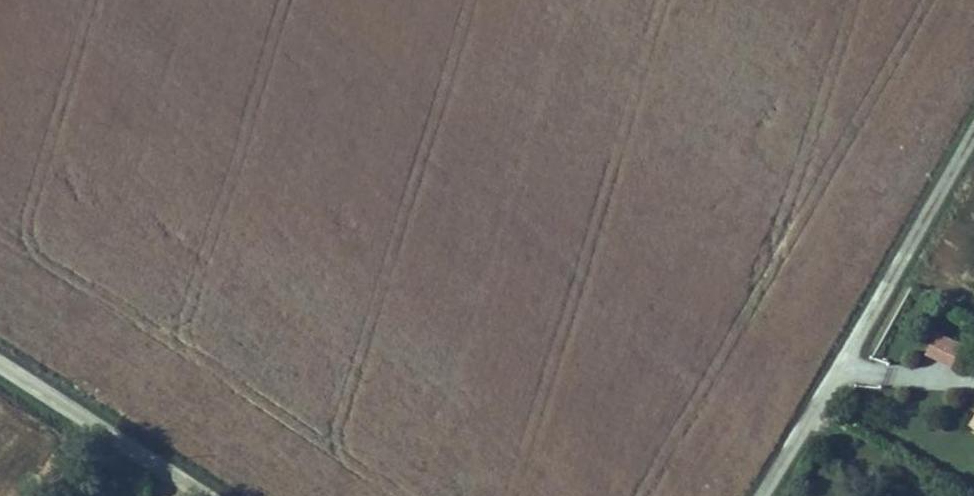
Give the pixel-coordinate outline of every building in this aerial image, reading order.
[(965,348),(939,335),(928,358),(954,371),(965,348)]
